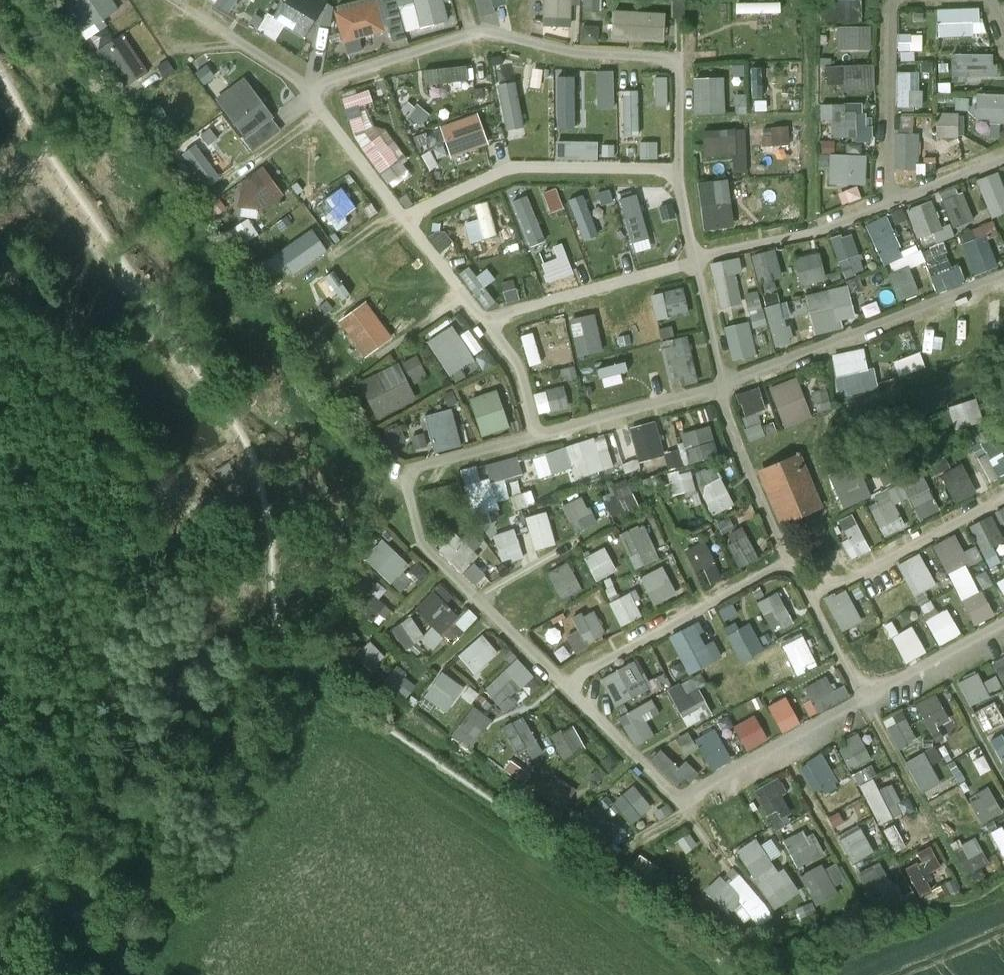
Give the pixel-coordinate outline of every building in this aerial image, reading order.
[(118,0),(82,0),(75,5),(91,29),(123,8),(118,0)] [(238,0),(219,0),(218,2),(233,10),(238,0)] [(343,8),(332,0),(287,0),(278,14),(267,7),(256,24),(279,38),(289,22),(321,43),(343,8)] [(451,21),(447,0),(354,0),(338,3),(348,51),(365,48),(362,35),(393,29),(394,33),(451,21)] [(500,10),(497,0),(479,0),(483,15),(500,10)] [(546,32),(574,33),(575,0),(547,0),(546,32)] [(865,0),(825,0),(825,19),(865,19),(865,0)] [(765,23),(764,1),(738,2),(739,24),(765,23)] [(943,35),(987,33),(985,5),(941,7),(943,35)] [(670,39),(670,10),(615,9),(615,39),(670,39)] [(926,51),(926,10),(901,9),(900,50),(926,51)] [(584,24),(584,41),(601,41),(601,25),(584,24)] [(842,24),(841,47),(875,47),(876,24),(842,24)] [(128,32),(102,47),(125,86),(151,71),(128,32)] [(954,52),(955,80),(1000,78),(999,50),(954,52)] [(845,89),(879,88),(878,61),(844,63),(845,89)] [(199,71),(207,82),(218,74),(210,63),(199,71)] [(901,106),(925,106),(925,70),(901,70),(901,106)] [(248,75),(217,97),(256,150),(287,127),(248,75)] [(729,111),(729,75),(697,75),(698,111),(729,111)] [(981,119),(1003,118),(1003,91),(980,92),(981,119)] [(824,101),(824,119),(835,119),(835,137),(870,137),(870,101),(824,101)] [(174,143),(186,134),(164,102),(151,111),(174,143)] [(968,134),(967,111),(940,112),(941,135),(968,134)] [(793,124),(775,125),(776,148),(794,147),(793,124)] [(738,171),(751,170),(749,126),(706,128),(708,154),(737,153),(738,171)] [(924,168),(923,132),(896,133),(898,169),(924,168)] [(199,149),(219,176),(241,161),(221,134),(199,149)] [(833,153),(833,182),(870,182),(870,153),(833,153)] [(263,210),(288,193),(267,163),(234,186),(248,207),(257,201),(263,210)] [(1003,213),(1003,175),(1001,169),(979,178),(995,217),(1003,213)] [(704,179),(706,227),(736,226),(734,177),(704,179)] [(977,220),(968,188),(946,194),(955,226),(977,220)] [(936,198),(912,206),(926,248),(897,258),(900,268),(892,270),(902,299),(923,292),(914,265),(929,260),(939,291),(964,283),(947,231),(936,198)] [(884,262),(906,254),(892,213),(870,221),(884,262)] [(238,245),(262,235),(254,218),(231,228),(238,245)] [(977,275),(1002,265),(991,238),(1002,234),(996,220),(961,233),(977,275)] [(278,273),(291,264),(297,273),(332,248),(316,226),(268,260),(278,273)] [(856,229),(835,236),(847,275),(868,268),(856,229)] [(778,246),(754,253),(779,345),(795,341),(789,316),(802,312),(798,297),(784,301),(778,277),(786,275),(778,246)] [(803,283),(829,280),(825,251),(799,254),(803,283)] [(725,308),(747,303),(739,271),(747,269),(743,254),(713,261),(725,308)] [(492,266),(479,273),(474,264),(464,269),(486,308),(499,301),(489,284),(499,278),(492,266)] [(361,277),(333,300),(340,308),(368,285),(361,277)] [(686,284),(654,292),(662,319),(693,311),(686,284)] [(816,332),(846,328),(840,287),(810,292),(816,332)] [(760,289),(748,292),(753,311),(765,307),(760,289)] [(368,299),(342,320),(371,356),(397,334),(368,299)] [(573,316),(580,354),(606,349),(599,311),(573,316)] [(737,359),(761,351),(751,318),(727,326),(737,359)] [(929,360),(952,352),(941,318),(917,325),(929,360)] [(567,321),(530,335),(535,347),(572,334),(567,321)] [(458,380),(469,372),(465,367),(479,357),(455,322),(430,339),(458,380)] [(691,334),(663,340),(671,377),(685,374),(687,384),(702,380),(691,334)] [(844,393),(879,386),(871,345),(835,352),(844,393)] [(924,349),(897,358),(902,374),(929,365),(924,349)] [(421,397),(414,383),(432,374),(421,352),(362,380),(380,417),(421,397)] [(623,386),(623,375),(632,374),(631,361),(598,364),(600,388),(623,386)] [(789,426),(817,415),(801,375),(773,385),(789,426)] [(568,384),(537,390),(542,414),(573,407),(568,384)] [(762,384),(738,392),(755,439),(768,435),(760,410),(770,407),(762,384)] [(472,397),(486,435),(514,425),(501,387),(472,397)] [(831,387),(817,389),(820,409),(834,407),(831,387)] [(980,395),(951,405),(960,429),(988,419),(980,395)] [(455,406),(428,412),(438,451),(465,445),(455,406)] [(658,418),(633,424),(643,460),(668,453),(658,418)] [(386,427),(393,446),(410,440),(403,421),(386,427)] [(685,430),(691,460),(721,454),(715,424),(685,430)] [(576,466),(580,479),(618,466),(606,431),(548,451),(556,473),(576,466)] [(979,445),(992,481),(1003,477),(1003,441),(1002,437),(979,445)] [(682,447),(669,451),(672,466),(686,463),(682,447)] [(952,452),(939,459),(945,470),(958,463),(952,452)] [(484,462),(463,467),(476,514),(503,507),(501,500),(514,496),(509,478),(526,474),(521,454),(485,463),(484,462)] [(821,508),(800,459),(762,475),(782,524),(821,508)] [(945,472),(959,501),(981,491),(967,461),(945,472)] [(699,470),(713,513),(736,506),(722,462),(699,470)] [(695,467),(667,473),(671,495),(699,489),(695,467)] [(607,494),(615,515),(642,506),(632,478),(615,484),(617,490),(607,494)] [(901,500),(907,512),(918,506),(924,517),(944,507),(932,484),(901,500)] [(580,532),(601,521),(587,493),(566,503),(580,532)] [(876,509),(888,535),(908,526),(897,500),(876,509)] [(539,549),(561,542),(550,508),(529,515),(539,549)] [(842,517),(851,535),(845,539),(854,558),(875,548),(856,510),(842,517)] [(1003,561),(996,544),(1003,540),(1003,532),(995,513),(973,523),(992,566),(1003,561)] [(764,559),(746,523),(740,526),(734,515),(721,521),(744,569),(764,559)] [(506,561),(528,554),(519,526),(496,533),(506,561)] [(997,614),(986,588),(996,583),(988,564),(975,570),(958,533),(939,542),(975,624),(997,614)] [(432,568),(421,557),(414,564),(385,538),(367,557),(408,594),(432,568)] [(708,586),(727,577),(708,538),(689,548),(708,586)] [(587,555),(600,579),(621,568),(609,544),(587,555)] [(902,560),(915,593),(938,584),(925,551),(902,560)] [(572,559),(551,570),(565,598),(586,587),(572,559)] [(657,603),(680,592),(668,563),(644,574),(657,603)] [(869,585),(881,608),(902,596),(889,573),(869,585)] [(440,585),(418,607),(436,624),(429,631),(411,613),(394,631),(411,647),(419,640),(435,655),(472,617),(440,585)] [(828,597),(845,630),(866,619),(849,586),(828,597)] [(623,623),(647,614),(637,589),(613,598),(623,623)] [(760,599),(777,632),(798,621),(782,589),(760,599)] [(378,593),(364,609),(381,623),(395,607),(378,593)] [(950,605),(941,610),(932,594),(920,600),(944,643),(965,631),(950,605)] [(582,628),(571,633),(578,649),(611,633),(597,607),(577,617),(582,628)] [(742,660),(766,652),(755,619),(731,628),(742,660)] [(874,630),(880,644),(896,636),(908,661),(930,650),(916,623),(901,630),(896,619),(874,630)] [(725,657),(718,639),(709,642),(701,621),(674,631),(689,671),(725,657)] [(783,641),(800,673),(821,662),(804,630),(783,641)] [(478,673),(503,651),(487,631),(461,653),(478,673)] [(358,652),(373,668),(388,654),(373,638),(358,652)] [(994,659),(1003,680),(1003,654),(994,659)] [(487,688),(509,710),(528,691),(531,694),(545,681),(520,656),(487,688)] [(617,705),(653,689),(640,659),(604,675),(617,705)] [(400,664),(387,679),(408,698),(422,683),(400,664)] [(447,712),(468,687),(447,669),(426,694),(447,712)] [(960,680),(973,705),(993,695),(980,670),(960,680)] [(702,685),(709,682),(705,672),(672,684),(687,724),(713,714),(702,685)] [(831,675),(808,683),(818,710),(853,696),(848,683),(836,687),(831,675)] [(942,692),(920,700),(933,737),(944,733),(941,723),(951,719),(942,692)] [(771,703),(786,730),(804,721),(789,693),(771,703)] [(656,698),(623,713),(637,744),(658,735),(651,718),(663,713),(656,698)] [(1003,724),(1003,715),(1001,702),(978,708),(983,730),(1003,724)] [(455,734),(475,748),(497,717),(477,703),(455,734)] [(921,739),(907,711),(888,720),(902,748),(921,739)] [(737,723),(751,747),(771,736),(758,712),(737,723)] [(507,723),(518,751),(530,746),(534,756),(545,751),(530,714),(507,723)] [(554,735),(568,758),(590,746),(576,722),(554,735)] [(722,731),(703,740),(715,766),(735,757),(722,731)] [(992,738),(1003,760),(1003,731),(992,738)] [(864,733),(842,742),(851,766),(873,758),(864,733)] [(963,779),(982,767),(963,738),(945,750),(963,779)] [(665,746),(654,757),(681,785),(699,768),(689,758),(682,764),(665,746)] [(926,749),(908,760),(926,790),(944,779),(926,749)] [(829,752),(805,760),(814,787),(837,779),(829,752)] [(883,822),(896,815),(891,805),(900,800),(891,781),(884,784),(873,763),(856,771),(883,822)] [(553,768),(539,790),(566,807),(580,786),(553,768)] [(798,816),(780,776),(759,786),(777,826),(798,816)] [(637,782),(616,798),(635,821),(655,804),(637,782)] [(822,797),(834,824),(863,812),(851,785),(822,797)] [(984,822),(1003,812),(1003,806),(994,786),(972,797),(984,822)] [(937,810),(950,833),(970,822),(957,799),(937,810)] [(588,818),(604,844),(623,832),(607,806),(588,818)] [(895,848),(918,836),(908,816),(885,827),(895,848)] [(878,851),(871,837),(881,832),(874,817),(841,833),(856,862),(878,851)] [(802,867),(827,855),(812,824),(787,837),(802,867)] [(993,830),(1003,851),(1003,824),(993,830)] [(970,872),(993,861),(979,833),(956,844),(970,872)] [(804,889),(786,865),(783,868),(758,835),(738,850),(779,906),(804,889)] [(911,864),(920,894),(935,890),(930,875),(945,871),(937,844),(921,848),(925,860),(911,864)] [(875,901),(898,890),(884,859),(861,870),(875,901)] [(838,882),(848,877),(840,860),(828,866),(826,861),(804,872),(819,903),(842,891),(838,882)] [(763,923),(778,909),(735,864),(708,889),(730,913),(742,901),(763,923)]
